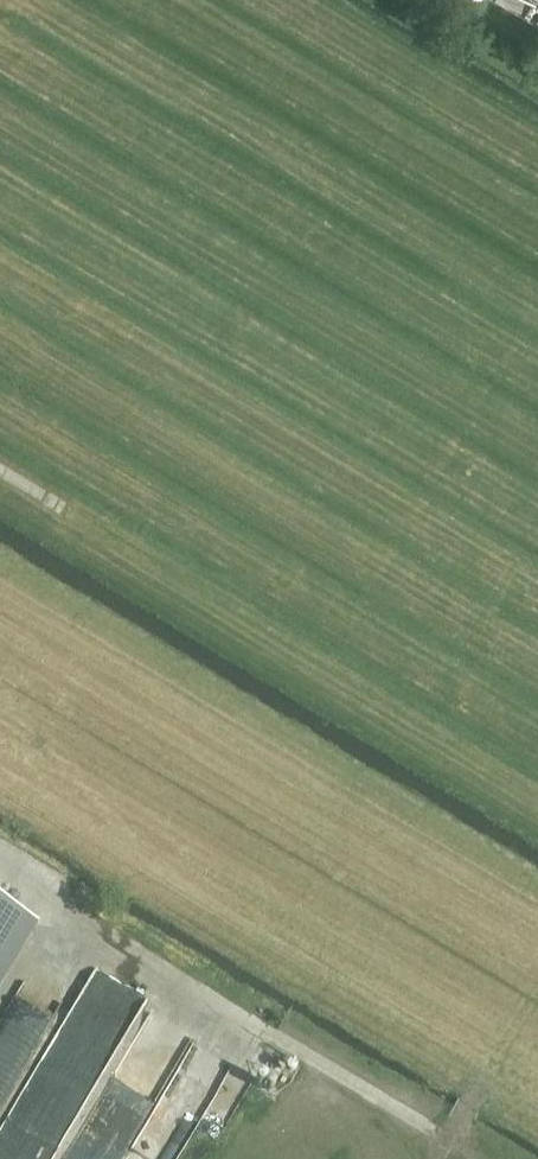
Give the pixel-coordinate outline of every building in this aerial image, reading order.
[(0,902),(0,997),(42,927),(0,902)]
